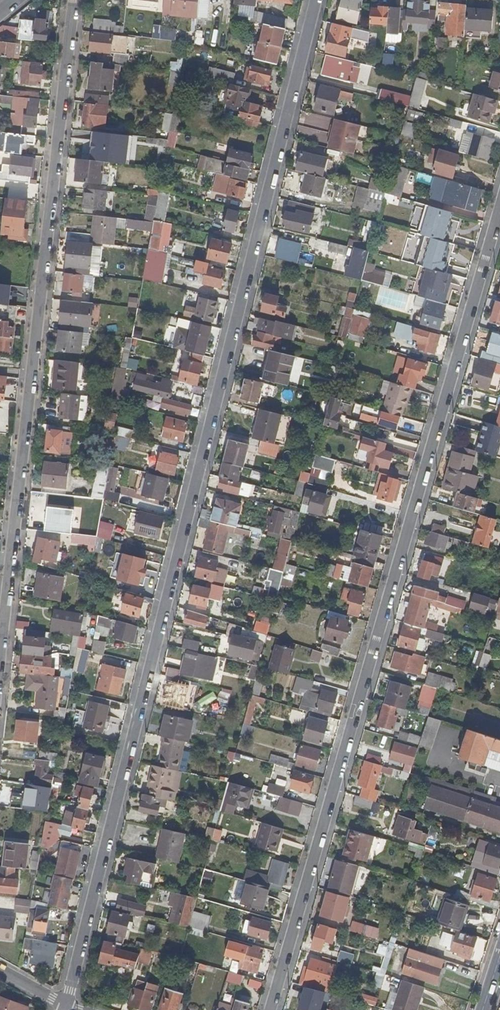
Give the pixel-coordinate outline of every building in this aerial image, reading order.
[(362,1),(358,0),(342,0),(337,18),(357,23),(362,1)] [(429,25),(430,12),(431,3),(409,1),(408,10),(407,15),(406,23),(408,23),(429,25)] [(464,36),(466,8),(466,7),(439,4),(438,15),(438,16),(438,21),(447,22),(446,35),(464,36)] [(251,18),(252,12),(252,11),(252,6),(243,5),(242,17),(251,18)] [(387,24),(388,9),(389,9),(380,8),(379,7),(371,7),(370,23),(387,24)] [(491,31),(492,15),(488,15),(488,11),(466,8),(464,36),(479,38),(480,30),(491,31)] [(402,30),(403,20),(398,19),(399,10),(389,9),(388,9),(387,24),(387,31),(387,33),(401,34),(402,30)] [(47,31),(49,11),(38,10),(37,21),(37,25),(34,24),(33,30),(33,31),(36,31),(35,39),(47,40),(47,39),(47,31)] [(269,26),(271,16),(257,12),(256,21),(256,23),(257,23),(264,24),(269,26)] [(285,29),(287,19),(271,16),(269,26),(285,29)] [(123,35),(123,27),(115,26),(115,23),(111,22),(112,21),(94,18),(92,31),(113,34),(123,35)] [(33,30),(34,24),(37,25),(37,21),(21,19),(20,28),(33,30)] [(280,47),(285,29),(269,26),(264,24),(260,42),(280,47)] [(349,38),(352,29),(333,24),(331,34),(349,38)] [(20,28),(2,26),(0,28),(0,38),(19,40),(19,37),(20,28)] [(35,39),(36,31),(33,31),(33,30),(20,28),(19,37),(35,39)] [(174,41),(175,31),(161,29),(159,39),(174,41)] [(369,43),(369,33),(367,33),(352,29),(349,38),(362,41),(369,43)] [(401,44),(401,34),(387,33),(387,31),(385,31),(384,42),(401,44)] [(127,54),(129,36),(123,35),(113,34),(111,35),(110,35),(102,34),(92,33),(90,50),(99,51),(102,52),(114,53),(127,54)] [(347,50),(349,38),(331,34),(329,41),(328,46),(326,52),(345,57),(345,55),(347,50)] [(445,48),(446,39),(438,39),(438,47),(440,48),(445,48)] [(190,54),(192,51),(192,47),(193,44),(185,42),(183,58),(182,59),(184,59),(186,59),(188,59),(189,59),(190,54)] [(276,64),(280,47),(260,42),(258,42),(254,59),(276,64)] [(20,47),(16,46),(14,46),(0,44),(0,57),(14,58),(19,59),(20,47)] [(128,66),(129,55),(127,54),(114,53),(113,64),(121,65),(128,66)] [(389,68),(390,59),(391,55),(383,54),(382,68),(389,68)] [(356,80),(359,67),(354,66),(355,63),(328,56),(323,75),(349,82),(350,81),(355,82),(356,80)] [(46,76),(46,71),(43,70),(43,64),(23,62),(22,71),(30,72),(29,84),(41,85),(42,76),(46,76)] [(112,92),(115,71),(121,71),(121,65),(113,64),(93,62),(91,77),(90,78),(89,88),(98,89),(100,89),(102,90),(107,91),(112,92)] [(269,81),(271,71),(252,66),(250,76),(249,78),(249,79),(248,81),(264,85),(264,83),(265,80),(269,81)] [(230,84),(233,74),(207,67),(205,78),(226,83),(230,84)] [(495,70),(490,88),(499,91),(499,71),(495,70)] [(29,84),(30,72),(22,71),(21,83),(29,84)] [(430,82),(431,77),(417,73),(416,78),(426,81),(430,82)] [(418,109),(426,81),(416,78),(411,97),(408,107),(418,109)] [(225,104),(230,84),(226,83),(225,89),(222,103),(225,104)] [(245,103),(248,88),(230,84),(225,104),(241,107),(240,113),(240,114),(239,117),(247,119),(259,122),(263,107),(245,103)] [(335,115),(339,98),(352,101),(354,94),(321,86),(315,110),(335,115)] [(408,107),(411,97),(380,89),(378,99),(408,107)] [(14,104),(15,97),(10,96),(1,95),(0,103),(14,104)] [(100,104),(100,96),(96,96),(87,95),(86,96),(85,102),(100,104)] [(492,114),(494,108),(496,109),(499,101),(477,95),(471,119),(489,124),(492,114)] [(35,136),(37,117),(39,99),(19,97),(16,97),(15,97),(14,104),(19,105),(18,114),(13,113),(11,125),(21,126),(20,135),(35,136)] [(178,133),(183,104),(175,102),(173,112),(172,116),(169,131),(178,133)] [(105,128),(108,104),(100,104),(99,106),(85,104),(85,107),(84,110),(84,115),(83,125),(105,128)] [(420,123),(423,114),(408,110),(406,119),(420,123)] [(260,131),(262,122),(259,122),(247,119),(239,117),(234,116),(232,122),(244,125),(243,127),(253,130),(260,131)] [(460,130),(463,122),(447,118),(446,125),(460,130)] [(357,140),(361,126),(335,119),(334,125),(331,124),(328,133),(357,140)] [(412,139),(416,125),(406,122),(402,136),(412,139)] [(99,145),(100,133),(92,132),(82,131),(80,143),(99,145)] [(174,148),(177,136),(178,133),(169,131),(169,133),(167,141),(167,147),(174,148)] [(107,146),(108,136),(108,133),(100,132),(100,133),(99,145),(107,146)] [(167,141),(169,133),(162,132),(158,132),(157,132),(157,133),(156,139),(158,139),(167,141)] [(34,144),(35,136),(20,135),(6,133),(4,153),(21,155),(22,147),(24,148),(24,147),(25,147),(26,144),(34,144)] [(354,155),(357,140),(328,133),(327,140),(329,141),(328,148),(354,155)] [(488,160),(494,139),(474,133),(473,134),(470,133),(460,136),(456,151),(488,160)] [(167,147),(167,141),(158,139),(157,145),(156,146),(156,149),(160,150),(161,146),(167,147)] [(250,167),(253,155),(231,150),(228,164),(234,166),(235,166),(240,167),(250,170),(250,167)] [(421,156),(420,154),(410,150),(408,157),(418,160),(420,159),(421,158),(421,156)] [(322,178),(326,158),(301,151),(296,171),(307,174),(322,178)] [(453,176),(459,156),(439,151),(438,154),(436,162),(433,172),(453,178),(453,176)] [(30,176),(32,158),(16,157),(15,166),(2,165),(1,173),(14,174),(14,181),(29,183),(30,176)] [(250,170),(240,167),(235,166),(234,166),(228,164),(226,164),(227,162),(207,157),(204,170),(215,173),(232,177),(244,180),(247,181),(250,170)] [(325,179),(330,159),(326,158),(322,178),(325,179)] [(102,175),(101,173),(103,162),(78,159),(76,181),(107,185),(108,176),(106,175),(102,175)] [(421,173),(395,165),(393,168),(420,176),(421,173)] [(14,174),(1,173),(0,172),(0,180),(14,181),(14,174)] [(169,187),(172,174),(164,172),(162,185),(169,187)] [(322,193),(323,188),(326,179),(325,179),(322,178),(307,174),(307,176),(305,183),(305,184),(303,184),(302,184),(301,188),(301,189),(303,190),(302,192),(309,194),(315,195),(321,197),(322,193)] [(484,191),(487,182),(465,175),(453,176),(453,178),(451,181),(479,189),(482,190),(484,191)] [(37,184),(38,177),(30,176),(29,183),(37,184)] [(385,193),(388,183),(372,179),(369,188),(385,193)] [(243,199),(246,189),(242,187),(243,183),(232,180),(228,195),(243,199)] [(401,198),(405,184),(389,180),(388,183),(385,193),(401,198)] [(476,201),(479,189),(451,181),(450,181),(447,192),(442,190),(438,200),(475,212),(478,202),(476,201)] [(379,214),(385,193),(370,189),(359,187),(354,207),(379,214)] [(104,211),(106,191),(86,188),(83,209),(104,211)] [(164,222),(169,193),(159,190),(157,196),(156,204),(154,214),(154,216),(153,219),(154,219),(162,222),(164,222)] [(24,229),(28,201),(6,198),(2,234),(9,235),(23,237),(24,229)] [(308,233),(315,207),(289,200),(283,226),(308,233)] [(444,241),(452,213),(426,205),(418,234),(444,241)] [(235,231),(240,212),(229,210),(228,214),(226,224),(224,230),(234,233),(235,231)] [(112,245),(115,218),(93,215),(91,234),(90,243),(112,245)] [(135,225),(135,220),(128,219),(127,221),(127,227),(134,228),(135,225)] [(160,237),(162,222),(154,219),(152,235),(160,237)] [(371,247),(377,222),(371,221),(366,243),(365,245),(371,247)] [(27,241),(28,230),(24,229),(23,237),(9,235),(9,238),(27,241)] [(90,243),(91,234),(65,230),(64,240),(90,243)] [(442,260),(447,242),(444,241),(418,234),(417,234),(409,263),(427,268),(443,272),(445,261),(442,260)] [(160,237),(152,235),(151,235),(148,249),(151,249),(161,252),(162,246),(159,244),(160,237)] [(327,250),(329,242),(316,238),(314,247),(327,250)] [(227,263),(232,244),(212,239),(211,242),(210,246),(207,258),(212,260),(216,261),(227,263)] [(365,245),(366,243),(350,239),(347,246),(355,248),(369,251),(371,247),(365,245)] [(296,263),(301,245),(279,240),(274,257),(296,263)] [(90,267),(92,245),(69,242),(68,250),(68,258),(66,273),(84,275),(89,275),(90,267)] [(344,251),(345,246),(329,242),(327,250),(343,254),(344,251)] [(100,269),(103,247),(92,245),(90,267),(100,269)] [(170,254),(171,248),(162,246),(161,252),(164,252),(170,254)] [(362,280),(369,252),(355,248),(353,257),(359,259),(353,278),(362,280)] [(160,273),(164,252),(161,252),(151,249),(148,249),(147,253),(144,270),(143,279),(158,282),(160,273)] [(226,268),(227,263),(216,261),(212,260),(211,264),(226,268)] [(225,271),(207,266),(208,264),(196,261),(193,274),(205,276),(204,284),(221,288),(225,271)] [(372,274),(374,266),(367,263),(365,272),(372,274)] [(444,289),(448,274),(443,272),(427,268),(420,292),(445,300),(448,290),(444,289)] [(382,286),(384,277),(383,277),(375,275),(372,274),(365,272),(363,280),(382,286)] [(82,293),(84,275),(66,273),(64,291),(82,293)] [(10,292),(11,285),(0,284),(0,304),(8,305),(9,298),(10,292)] [(354,302),(356,294),(350,292),(348,300),(349,301),(354,302)] [(445,300),(420,292),(419,297),(444,304),(445,300)] [(287,308),(277,305),(278,303),(279,297),(266,293),(262,311),(284,317),(285,315),(287,308)] [(439,329),(445,311),(456,314),(458,308),(444,304),(419,297),(415,296),(412,305),(421,308),(419,316),(416,315),(414,321),(439,329)] [(212,322),(214,314),(217,303),(200,298),(197,310),(186,307),(184,315),(196,318),(195,322),(210,326),(211,321),(212,322)] [(89,326),(92,303),(63,300),(61,310),(59,309),(58,313),(61,313),(59,330),(62,330),(78,332),(78,325),(89,326)] [(497,301),(491,323),(499,325),(499,302),(497,301)] [(12,322),(15,322),(17,306),(8,305),(0,304),(0,336),(13,338),(14,328),(11,327),(12,322)] [(351,319),(354,309),(352,309),(347,307),(344,317),(351,319)] [(364,337),(370,319),(355,315),(350,333),(356,335),(364,337)] [(348,333),(351,319),(344,317),(341,330),(348,333)] [(275,331),(275,327),(276,323),(258,319),(256,324),(259,325),(257,331),(259,332),(273,335),(275,331)] [(207,342),(208,337),(211,327),(210,326),(195,322),(193,322),(191,332),(177,328),(172,348),(173,348),(186,351),(187,350),(204,355),(207,342)] [(257,331),(259,325),(256,324),(248,322),(246,329),(257,331)] [(282,337),(283,333),(277,331),(278,328),(275,327),(275,331),(273,335),(276,336),(282,337)] [(435,354),(440,336),(415,328),(412,338),(419,340),(416,348),(435,354)] [(87,348),(88,333),(78,332),(62,330),(61,342),(58,341),(57,351),(79,354),(80,347),(87,348)] [(272,349),(274,341),(272,340),(272,338),(273,335),(259,332),(258,336),(255,336),(253,345),(272,349)] [(493,332),(487,353),(483,351),(480,358),(499,364),(499,335),(493,332)] [(13,338),(0,336),(0,358),(5,359),(5,358),(6,355),(11,355),(13,338)] [(410,356),(412,349),(389,343),(388,350),(410,356)] [(127,368),(131,345),(127,344),(122,367),(127,368)] [(196,384),(204,356),(186,351),(173,348),(171,356),(183,359),(179,377),(172,375),(171,379),(178,381),(178,380),(196,384)] [(265,380),(272,351),(269,350),(261,379),(265,380)] [(287,385),(294,356),(272,351),(265,380),(287,385)] [(414,390),(419,374),(424,376),(428,365),(406,358),(400,375),(397,374),(394,384),(412,389),(414,390)] [(480,358),(479,363),(494,368),(494,371),(499,373),(499,364),(480,358)] [(73,377),(73,373),(78,373),(78,372),(79,368),(74,367),(74,362),(56,360),(53,386),(66,388),(67,385),(64,385),(65,376),(68,376),(73,377)] [(489,388),(494,371),(494,368),(479,363),(473,383),(489,388)] [(169,398),(172,388),(160,384),(161,382),(154,380),(152,383),(148,381),(146,381),(147,375),(135,372),(134,374),(133,379),(136,381),(134,389),(139,390),(155,394),(165,397),(169,398)] [(161,382),(163,377),(151,374),(150,375),(148,381),(152,383),(154,380),(161,382)] [(259,403),(264,384),(245,379),(240,399),(259,403)] [(405,408),(407,401),(408,401),(412,389),(394,384),(391,383),(382,411),(388,413),(400,417),(402,417),(405,408)] [(122,393),(124,386),(124,385),(120,384),(119,384),(118,385),(117,391),(116,399),(121,400),(122,393)] [(204,397),(206,389),(189,384),(187,392),(204,397)] [(85,420),(87,406),(88,396),(62,393),(60,418),(78,420),(78,419),(85,420)] [(163,403),(164,398),(165,397),(155,394),(153,400),(163,403)] [(337,414),(340,402),(341,399),(331,396),(329,403),(327,411),(337,414)] [(189,415),(192,405),(164,398),(163,403),(162,407),(165,408),(176,411),(183,413),(189,415)] [(327,411),(329,403),(322,402),(318,415),(325,417),(327,411)] [(384,426),(388,413),(382,411),(361,405),(357,418),(384,426)] [(274,444),(281,415),(260,409),(253,438),(261,441),(273,444),(274,444)] [(336,429),(340,415),(337,414),(327,411),(325,417),(323,425),(336,429)] [(396,430),(400,417),(388,413),(384,426),(396,430)] [(114,430),(117,415),(110,414),(109,420),(106,420),(105,428),(114,430)] [(183,441),(188,423),(168,417),(164,429),(168,430),(174,432),(172,439),(183,441)] [(499,443),(499,427),(495,425),(484,422),(476,451),(496,456),(499,443)] [(62,431),(63,426),(39,424),(38,432),(48,433),(48,430),(62,431)] [(130,437),(132,429),(117,426),(115,432),(115,434),(130,437)] [(172,439),(174,432),(168,430),(164,429),(162,436),(172,439)] [(60,452),(62,431),(48,430),(48,433),(46,451),(60,452)] [(70,454),(72,433),(62,431),(60,452),(70,454)] [(128,444),(130,437),(115,434),(114,440),(126,443),(128,444)] [(389,468),(393,453),(383,450),(385,443),(363,436),(361,440),(359,448),(369,451),(366,462),(379,465),(389,468)] [(125,449),(126,443),(114,440),(113,446),(125,449)] [(243,467),(249,445),(229,440),(224,462),(241,467),(243,467)] [(271,454),(273,444),(261,441),(259,451),(271,454)] [(474,456),(475,450),(462,447),(460,452),(474,456)] [(469,473),(473,459),(474,456),(460,452),(458,451),(456,458),(452,457),(447,474),(470,480),(472,474),(469,473)] [(174,474),(179,456),(161,452),(159,458),(158,464),(156,470),(174,474)] [(332,474),(336,460),(315,454),(312,468),(332,474)] [(237,481),(241,467),(224,462),(220,477),(237,481)] [(377,472),(379,465),(366,462),(364,468),(377,472)] [(66,488),(69,465),(44,463),(42,485),(66,488)] [(106,483),(109,467),(110,464),(98,463),(96,478),(92,494),(94,495),(93,497),(103,498),(105,489),(106,483)] [(121,493),(114,491),(118,469),(109,467),(110,471),(107,489),(105,489),(103,498),(118,502),(121,493)] [(392,502),(396,486),(398,478),(380,473),(374,495),(378,496),(377,498),(392,502)] [(466,494),(470,480),(447,474),(443,488),(453,491),(458,492),(466,494)] [(477,482),(478,477),(472,474),(470,480),(477,482)] [(163,500),(169,480),(147,475),(143,495),(163,500)] [(328,483),(309,477),(307,483),(326,489),(328,483)] [(238,495),(241,484),(221,478),(219,487),(225,489),(225,491),(238,495)] [(473,496),(477,482),(470,480),(466,494),(473,496)] [(303,498),(307,483),(298,481),(294,495),(303,498)] [(248,497),(251,484),(241,482),(241,484),(238,495),(248,497)] [(321,514),(328,489),(326,489),(307,483),(303,498),(302,502),(311,505),(309,511),(321,514)] [(65,494),(66,488),(42,485),(41,492),(65,494)] [(453,507),(458,492),(453,491),(449,505),(453,507)] [(473,513),(477,498),(473,496),(466,494),(458,492),(453,507),(473,513)] [(101,515),(104,499),(103,498),(93,497),(92,503),(91,508),(90,513),(101,515)] [(235,527),(240,505),(218,499),(214,513),(213,521),(225,524),(235,527)] [(283,514),(285,508),(275,506),(274,511),(283,514)] [(285,526),(289,509),(285,508),(283,514),(280,525),(285,526)] [(213,521),(214,513),(202,509),(200,518),(211,521),(211,520),(213,521)] [(293,538),(297,521),(300,512),(289,509),(285,526),(282,535),(281,539),(292,542),(293,538)] [(280,525),(283,514),(274,511),(272,518),(270,525),(269,531),(278,534),(280,525)] [(159,538),(164,518),(140,512),(135,532),(159,538)] [(97,536),(101,515),(90,513),(88,530),(87,535),(97,536)] [(487,547),(492,531),(496,519),(481,515),(472,543),(487,547)] [(210,525),(211,521),(200,518),(198,525),(209,528),(210,525)] [(224,529),(225,524),(213,521),(211,520),(211,521),(210,525),(217,527),(224,529)] [(110,540),(115,525),(102,521),(97,536),(102,538),(110,540)] [(52,532),(52,524),(39,522),(39,528),(38,530),(52,532)] [(382,536),(384,529),(364,523),(362,530),(382,536)] [(252,531),(235,527),(225,524),(224,529),(237,532),(242,533),(250,536),(252,531)] [(443,535),(446,527),(434,524),(431,531),(443,535)] [(220,544),(223,532),(224,529),(217,527),(210,525),(209,528),(204,549),(219,553),(221,545),(220,544)] [(80,535),(81,529),(67,526),(66,533),(71,534),(80,535)] [(378,549),(382,536),(362,530),(359,539),(356,538),(355,542),(363,545),(371,547),(378,549)] [(444,549),(448,536),(443,535),(431,531),(430,537),(427,537),(425,543),(444,549)] [(96,542),(97,536),(87,535),(80,535),(71,534),(70,542),(88,544),(87,549),(94,550),(96,542)] [(56,561),(60,542),(38,537),(37,544),(35,550),(34,554),(33,561),(41,563),(42,559),(56,561)] [(467,548),(469,542),(454,538),(452,543),(467,548)] [(286,564),(292,542),(281,539),(274,568),(280,570),(284,572),(286,564)] [(378,549),(371,547),(363,545),(361,549),(377,554),(378,549)] [(92,564),(94,551),(94,550),(87,549),(84,563),(92,564)] [(375,561),(377,554),(361,549),(359,557),(375,561)] [(354,560),(355,556),(339,551),(338,555),(354,560)] [(441,566),(443,559),(425,553),(423,560),(441,566)] [(141,575),(143,568),(145,560),(123,554),(117,579),(139,584),(141,575)] [(375,561),(359,557),(355,556),(354,560),(353,563),(373,568),(375,561)] [(220,587),(225,570),(216,568),(217,562),(200,557),(195,575),(210,580),(208,584),(220,587)] [(438,577),(441,566),(423,560),(418,576),(429,579),(431,574),(438,577)] [(367,587),(373,568),(353,563),(352,568),(336,564),(335,567),(328,565),(326,576),(344,581),(367,587)] [(278,596),(284,572),(270,568),(267,581),(272,582),(268,599),(276,601),(278,596)] [(59,600),(63,578),(39,574),(35,596),(59,600)] [(87,587),(89,580),(77,576),(75,583),(87,587)] [(206,607),(211,589),(194,585),(190,602),(198,605),(203,606),(206,607)] [(446,598),(437,595),(438,593),(433,591),(434,589),(428,587),(427,590),(415,586),(413,594),(431,599),(444,603),(446,598)] [(348,600),(351,589),(344,588),(341,598),(348,600)] [(358,617),(365,594),(351,589),(348,600),(347,603),(350,604),(347,613),(358,617)] [(139,616),(143,601),(143,598),(127,594),(126,597),(122,612),(139,616)] [(426,618),(430,605),(431,599),(413,594),(404,623),(423,628),(424,623),(426,618)] [(495,611),(499,601),(488,597),(476,594),(474,594),(469,609),(485,613),(487,608),(495,611)] [(463,609),(465,602),(446,597),(446,598),(444,603),(451,606),(463,609)] [(443,609),(444,603),(431,599),(430,605),(443,609)] [(204,628),(208,616),(185,609),(184,613),(187,614),(185,622),(204,628)] [(346,621),(348,616),(328,610),(327,615),(332,617),(331,619),(340,622),(341,619),(346,621)] [(80,631),(83,614),(64,611),(61,633),(65,634),(74,635),(75,633),(73,632),(73,630),(77,631),(80,631)] [(135,634),(137,626),(113,619),(109,635),(136,642),(138,635),(135,634)] [(345,631),(348,621),(346,621),(341,619),(340,622),(331,619),(325,638),(341,642),(343,637),(346,637),(348,632),(345,631)] [(27,630),(28,622),(16,620),(15,628),(25,630),(27,630)] [(267,635),(270,624),(257,621),(254,631),(255,631),(261,633),(267,635)] [(415,650),(420,631),(425,632),(425,635),(434,639),(435,638),(442,640),(444,634),(436,632),(423,628),(404,623),(398,645),(415,650)] [(245,636),(247,629),(235,625),(234,630),(233,633),(232,637),(240,639),(242,635),(245,636)] [(259,641),(261,633),(255,631),(252,639),(259,641)] [(265,643),(267,635),(261,633),(259,641),(262,642),(265,643)] [(77,644),(79,636),(74,635),(65,634),(64,645),(72,646),(72,644),(77,644)] [(42,655),(44,646),(45,638),(38,637),(24,635),(23,653),(35,655),(42,655)] [(84,649),(86,637),(79,636),(77,644),(77,647),(84,649)] [(229,654),(258,660),(261,650),(261,647),(262,642),(259,641),(252,639),(246,638),(245,641),(240,639),(232,637),(229,654)] [(489,655),(494,639),(488,637),(485,646),(483,651),(483,653),(489,655)] [(103,654),(106,642),(93,638),(91,651),(103,654)] [(189,650),(191,644),(179,641),(177,648),(185,649),(189,650)] [(340,658),(343,650),(322,644),(320,652),(324,653),(340,658)] [(288,674),(294,651),(277,645),(270,669),(288,674)] [(86,659),(88,650),(84,649),(77,647),(76,653),(75,656),(73,669),(81,671),(84,658),(85,658),(86,659)] [(321,662),(324,653),(320,652),(313,649),(310,658),(321,662)] [(181,680),(188,681),(198,683),(211,686),(218,657),(189,650),(188,655),(181,680)] [(479,666),(483,653),(483,651),(480,650),(475,665),(479,666)] [(423,676),(429,657),(413,653),(412,656),(395,651),(391,667),(399,669),(423,676)] [(66,675),(68,655),(58,653),(58,654),(56,674),(66,675)] [(485,668),(489,655),(483,653),(479,666),(480,666),(485,668)] [(50,664),(50,654),(48,654),(42,655),(35,655),(35,656),(35,663),(38,663),(50,664)] [(34,667),(35,663),(35,656),(23,655),(20,672),(27,673),(32,673),(33,673),(34,667)] [(121,680),(121,676),(124,677),(126,670),(104,664),(101,678),(98,688),(117,693),(121,680)] [(255,680),(259,666),(252,665),(248,678),(255,680)] [(180,679),(182,671),(169,667),(167,676),(172,678),(180,679)] [(30,684),(32,673),(27,673),(25,689),(38,691),(38,685),(30,684)] [(33,673),(32,673),(30,684),(38,685),(38,691),(35,708),(54,710),(58,676),(53,676),(44,675),(33,673)] [(440,689),(442,681),(428,676),(425,685),(436,688),(440,689)] [(187,686),(188,681),(181,680),(180,679),(172,678),(171,682),(187,686)] [(310,692),(314,682),(300,678),(299,681),(298,683),(300,684),(298,693),(304,695),(305,690),(310,692)] [(183,710),(189,687),(187,686),(171,682),(167,681),(162,704),(183,710)] [(404,709),(409,691),(411,687),(391,681),(383,703),(389,705),(396,707),(401,708),(404,709)] [(449,692),(452,684),(442,681),(440,689),(449,692)] [(431,704),(436,688),(425,685),(422,684),(418,699),(431,704)] [(228,703),(231,691),(221,689),(218,701),(228,703)] [(331,713),(337,694),(322,689),(320,695),(310,692),(305,690),(304,695),(299,709),(306,710),(309,711),(310,707),(331,713)] [(250,720),(255,702),(263,704),(265,699),(251,695),(245,718),(250,720)] [(104,732),(110,706),(91,701),(84,726),(104,732)] [(394,723),(396,714),(394,713),(387,711),(389,705),(383,703),(377,725),(383,727),(389,729),(396,731),(398,724),(394,723)] [(394,713),(396,707),(389,705),(387,711),(394,713)] [(58,711),(54,710),(53,716),(64,717),(65,708),(59,707),(58,711)] [(331,713),(310,707),(309,711),(330,717),(331,713)] [(330,717),(309,711),(306,710),(304,716),(309,717),(328,722),(330,717)] [(186,742),(191,722),(165,716),(160,736),(162,737),(184,741),(186,742)] [(430,749),(440,720),(427,716),(426,719),(420,739),(418,745),(430,749)] [(321,744),(328,722),(309,717),(305,732),(315,735),(313,741),(321,744)] [(36,743),(39,722),(17,720),(15,740),(36,743)] [(245,739),(249,725),(243,724),(240,737),(245,739)] [(499,739),(468,729),(458,758),(473,763),(492,769),(499,771),(499,739)] [(313,741),(315,735),(305,732),(303,738),(313,741)] [(407,742),(409,735),(399,732),(397,739),(407,742)] [(418,745),(420,739),(409,735),(407,742),(418,745)] [(177,771),(184,741),(162,737),(160,745),(163,745),(162,747),(158,767),(173,770),(177,771)] [(412,765),(417,749),(394,742),(388,762),(398,766),(399,761),(412,765)] [(314,770),(320,750),(301,745),(298,755),(297,759),(295,764),(299,765),(314,770)] [(56,762),(57,754),(40,752),(40,760),(49,761),(50,761),(56,762)] [(97,787),(104,758),(87,753),(85,761),(84,762),(82,762),(82,764),(81,766),(83,767),(79,783),(97,787)] [(379,765),(381,758),(366,753),(364,760),(365,760),(379,765)] [(271,756),(269,761),(287,766),(289,760),(271,756)] [(54,775),(46,774),(48,763),(49,761),(40,760),(36,759),(36,764),(38,765),(35,782),(52,785),(52,784),(54,776),(54,775)] [(372,792),(377,775),(378,775),(379,774),(383,772),(389,774),(389,772),(388,768),(379,765),(365,760),(357,785),(364,787),(361,797),(372,801),(376,802),(379,794),(372,792)] [(297,770),(299,765),(295,764),(289,762),(288,768),(296,770),(297,770)] [(168,791),(173,770),(158,767),(152,765),(147,786),(150,787),(148,795),(161,798),(172,800),(174,792),(168,791)] [(174,792),(179,771),(177,771),(173,770),(168,791),(174,792)] [(308,793),(313,775),(297,770),(296,770),(290,787),(308,793)] [(60,786),(62,779),(61,778),(54,776),(52,784),(59,786),(60,786)] [(453,786),(425,777),(423,784),(431,787),(450,793),(453,786)] [(246,809),(249,799),(237,796),(239,789),(240,785),(228,782),(223,800),(220,811),(232,814),(235,805),(246,809)] [(57,792),(59,786),(52,784),(52,785),(51,787),(51,791),(57,792)] [(267,793),(283,796),(285,787),(269,784),(267,793)] [(89,807),(91,800),(92,795),(93,789),(77,785),(75,795),(81,797),(79,805),(89,807)] [(475,792),(453,786),(450,793),(473,800),(475,792)] [(466,820),(473,800),(450,793),(431,787),(426,802),(425,807),(466,820)] [(48,810),(50,797),(51,791),(33,788),(33,794),(32,798),(27,797),(11,795),(10,806),(30,808),(31,807),(48,810)] [(422,801),(425,792),(413,788),(407,805),(424,810),(425,807),(426,802),(422,801)] [(495,801),(496,799),(475,792),(473,800),(493,807),(495,801)] [(157,814),(161,798),(148,795),(143,794),(139,810),(157,814)] [(305,804),(307,798),(294,794),(292,800),(301,802),(305,804)] [(369,809),(372,801),(361,797),(355,795),(352,803),(369,809)] [(296,817),(301,802),(292,800),(282,797),(278,811),(296,817)] [(486,827),(493,807),(473,800),(466,820),(486,827)] [(381,804),(379,810),(393,814),(394,808),(381,804)] [(85,823),(86,817),(88,809),(79,807),(77,807),(75,815),(74,818),(72,827),(83,830),(85,823)] [(497,808),(493,807),(486,827),(499,832),(499,809),(497,808)] [(72,827),(74,818),(68,816),(66,826),(72,827)] [(412,829),(414,821),(399,816),(393,836),(424,845),(427,835),(412,829)] [(70,836),(72,827),(66,826),(45,821),(43,836),(43,837),(44,837),(44,838),(44,839),(43,839),(41,847),(46,848),(47,844),(49,843),(50,840),(56,841),(58,842),(59,834),(70,836)] [(277,851),(283,829),(262,823),(256,845),(277,851)] [(212,840),(215,828),(209,826),(206,838),(212,840)] [(217,841),(221,830),(215,828),(212,840),(217,841)] [(179,863),(185,834),(163,829),(159,847),(158,855),(157,858),(179,863)] [(376,851),(380,838),(349,829),(346,839),(342,854),(365,861),(368,851),(372,852),(376,851)] [(26,868),(28,843),(5,841),(4,849),(8,850),(6,866),(14,867),(26,868)] [(75,879),(83,845),(70,842),(65,841),(60,860),(56,875),(73,878),(75,879)] [(490,844),(485,858),(487,858),(486,864),(499,870),(499,847),(490,844)] [(420,859),(423,850),(417,849),(416,852),(414,857),(420,859)] [(151,887),(155,863),(127,857),(124,874),(128,875),(126,882),(151,887)] [(280,891),(288,864),(273,859),(268,876),(246,870),(243,880),(248,881),(269,887),(280,891)] [(348,896),(357,865),(337,859),(328,890),(338,893),(348,896)] [(486,864),(483,870),(499,875),(499,870),(486,864)] [(19,880),(14,879),(13,878),(14,867),(6,866),(2,866),(0,865),(0,891),(10,892),(17,893),(19,880)] [(490,899),(496,879),(479,873),(476,880),(474,886),(472,895),(489,901),(490,899)] [(69,894),(73,878),(56,875),(56,874),(52,890),(53,890),(69,894)] [(263,910),(269,887),(248,881),(242,904),(263,910)] [(67,909),(71,895),(69,894),(53,890),(50,904),(67,909)] [(194,908),(197,897),(172,892),(169,905),(174,906),(171,919),(187,923),(191,908),(194,908)] [(341,922),(348,898),(327,892),(326,896),(325,900),(320,916),(341,922)] [(499,905),(499,902),(490,899),(489,901),(472,895),(471,895),(469,900),(499,909),(499,905)] [(30,910),(32,900),(18,898),(18,911),(21,912),(27,913),(29,913),(30,910)] [(133,913),(136,903),(118,898),(116,909),(133,913)] [(460,931),(468,906),(445,898),(437,923),(460,931)] [(46,928),(49,915),(50,910),(38,907),(35,921),(34,923),(33,928),(33,932),(45,934),(46,931),(46,928)] [(129,928),(130,924),(127,923),(129,917),(129,915),(113,911),(107,932),(108,932),(121,935),(124,936),(126,927),(129,928)] [(18,919),(0,916),(0,938),(16,940),(17,931),(18,919)] [(207,932),(210,922),(192,917),(190,924),(189,927),(191,927),(207,932)] [(266,938),(271,922),(250,917),(249,919),(247,918),(243,931),(266,938)] [(363,934),(365,925),(356,922),(353,931),(363,934)] [(332,941),(335,929),(318,924),(315,934),(314,938),(311,947),(320,950),(323,940),(331,943),(332,941)] [(119,942),(121,935),(108,932),(106,939),(107,940),(117,942),(119,942)] [(470,957),(476,938),(458,932),(451,950),(457,953),(467,956),(470,957)] [(53,967),(55,953),(56,947),(57,944),(25,937),(23,947),(33,949),(30,962),(53,967)] [(137,960),(139,954),(121,950),(122,943),(119,942),(117,942),(116,944),(106,942),(105,941),(100,961),(117,966),(118,963),(135,967),(137,960)] [(403,954),(406,947),(394,943),(392,950),(403,954)] [(257,972),(262,954),(258,952),(259,949),(253,946),(252,948),(242,945),(240,951),(245,953),(243,958),(241,958),(238,967),(257,972)] [(148,963),(152,951),(141,948),(139,954),(137,960),(148,963)] [(435,984),(444,960),(410,948),(402,972),(435,984)] [(351,964),(354,954),(341,950),(338,961),(351,964)] [(324,970),(327,963),(311,958),(305,979),(321,983),(323,976),(324,970)] [(235,993),(241,975),(229,971),(223,989),(235,993)] [(424,987),(403,980),(392,1009),(417,1009),(424,987)] [(180,999),(182,992),(167,987),(159,1009),(177,1009),(179,1003),(180,999)] [(130,1003),(134,990),(128,988),(124,1001),(130,1003)] [(156,993),(145,989),(144,992),(141,991),(135,989),(134,990),(130,1003),(129,1005),(146,1009),(150,1009),(156,993)] [(233,998),(235,993),(223,989),(221,994),(233,998)] [(327,1007),(331,993),(317,989),(312,1002),(327,1007)] [(375,1005),(377,999),(361,994),(359,1001),(362,1002),(375,1005)] [(28,1008),(0,997),(0,1009),(27,1009),(28,1008)] [(250,1003),(234,998),(231,1006),(220,1002),(218,1009),(248,1009),(250,1003)]
